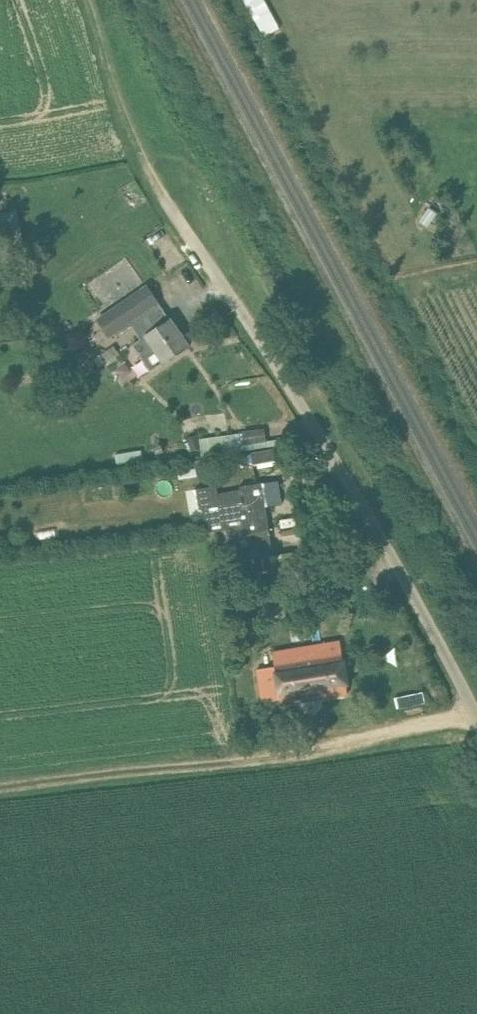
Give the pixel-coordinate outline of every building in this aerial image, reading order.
[(262,33),(278,25),(265,0),(244,0),(262,33)] [(106,312),(97,319),(108,335),(114,331),(116,335),(139,320),(148,334),(134,344),(152,370),(165,362),(165,363),(189,346),(171,319),(169,320),(157,303),(159,302),(147,284),(139,290),(141,294),(108,316),(106,312)] [(266,427),(243,431),(243,432),(245,444),(267,440),(266,427)] [(243,432),(201,438),(202,447),(203,455),(294,442),(293,437),(267,440),(245,444),(243,432)] [(198,433),(186,438),(192,451),(202,447),(198,433)] [(281,465),(276,446),(254,452),(259,470),(281,465)] [(142,449),(115,454),(117,464),(143,460),(142,449)] [(277,481),(263,483),(267,509),(281,507),(277,481)] [(217,486),(197,489),(200,509),(203,508),(207,532),(227,529),(234,574),(271,568),(276,568),(274,555),(267,509),(263,483),(241,486),(241,490),(219,494),(217,486)] [(273,650),(275,664),(257,668),(262,702),(278,699),(279,701),(281,701),(281,703),(348,693),(340,640),(273,650)]
